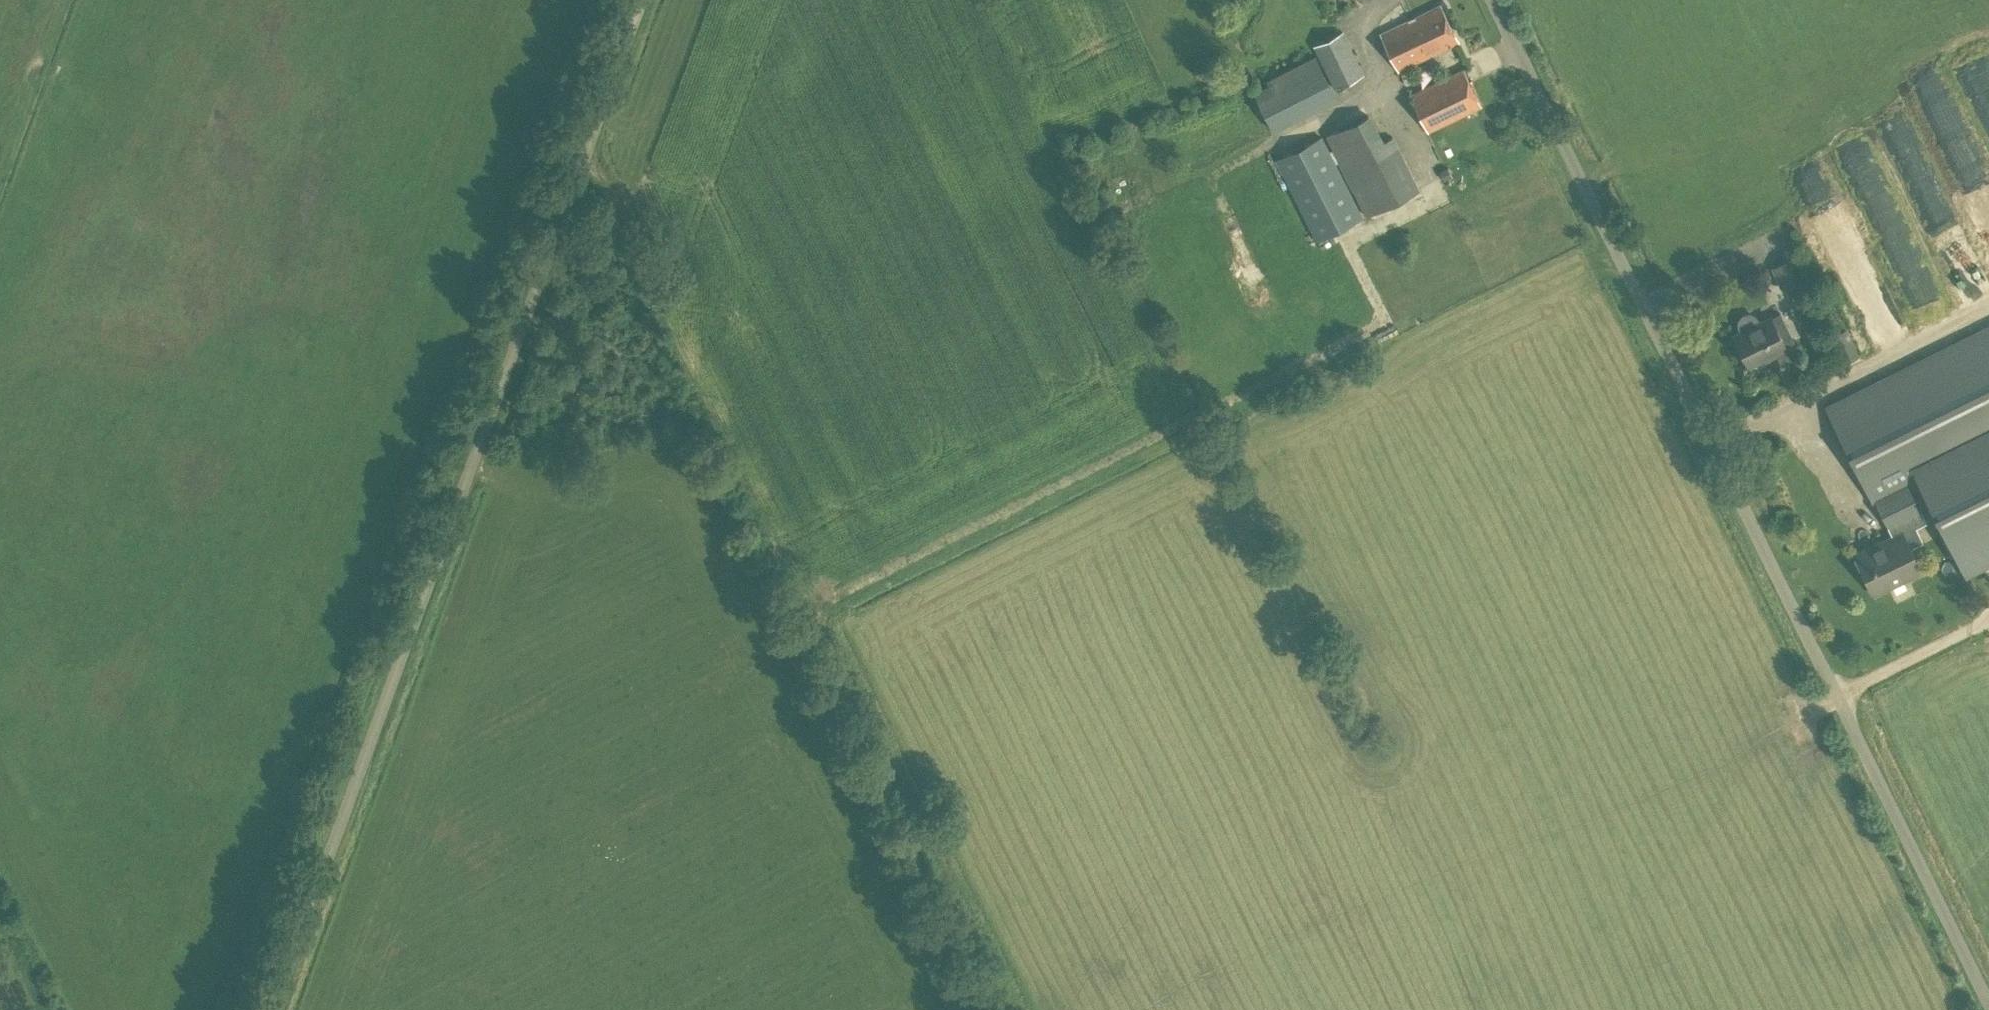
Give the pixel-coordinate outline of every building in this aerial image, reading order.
[(1398,70),(1458,41),(1440,4),(1379,33),(1398,70)] [(1335,88),(1364,74),(1342,31),(1314,45),(1335,88)] [(1315,54),(1252,85),(1274,131),(1338,99),(1315,54)] [(1427,130),(1480,105),(1463,69),(1409,94),(1427,130)] [(1381,142),(1367,115),(1326,135),(1333,149),(1329,151),(1322,137),(1276,159),(1316,239),(1362,216),(1335,162),(1339,160),(1366,215),(1419,189),(1392,136),(1381,142)] [(1444,179),(1452,175),(1447,167),(1439,171),(1444,179)] [(1860,235),(1829,171),(1800,185),(1831,249),(1860,235)] [(1897,263),(1924,324),(1951,312),(1896,191),(1870,202),(1897,263)] [(1783,280),(1804,277),(1800,254),(1779,257),(1783,280)] [(1738,326),(1740,331),(1734,334),(1748,364),(1775,352),(1780,364),(1797,356),(1790,343),(1785,345),(1771,317),(1760,322),(1758,317),(1755,313),(1751,312),(1746,312),(1741,314),(1738,318),(1737,323),(1738,326)] [(1893,535),(1855,554),(1873,590),(1890,581),(1891,585),(1921,570),(1909,545),(1921,539),(1914,526),(1924,521),(1906,483),(1917,478),(1962,569),(1988,556),(1988,326),(1826,407),(1872,500),(1875,499),(1893,535)] [(1858,355),(1846,327),(1834,333),(1846,360),(1858,355)]
